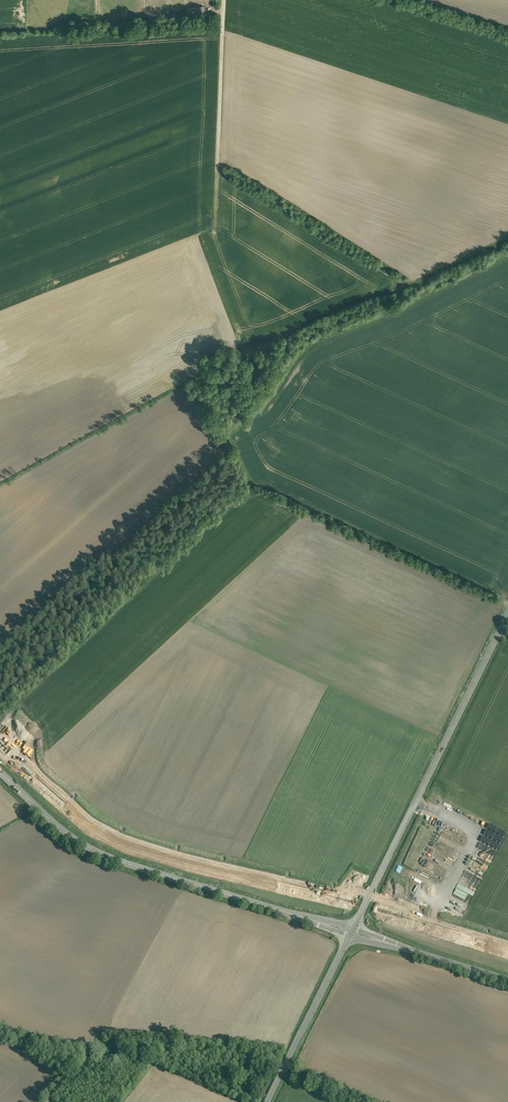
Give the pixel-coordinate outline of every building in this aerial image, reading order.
[(203,5),(184,6),(185,15),(204,14),(203,5)]
